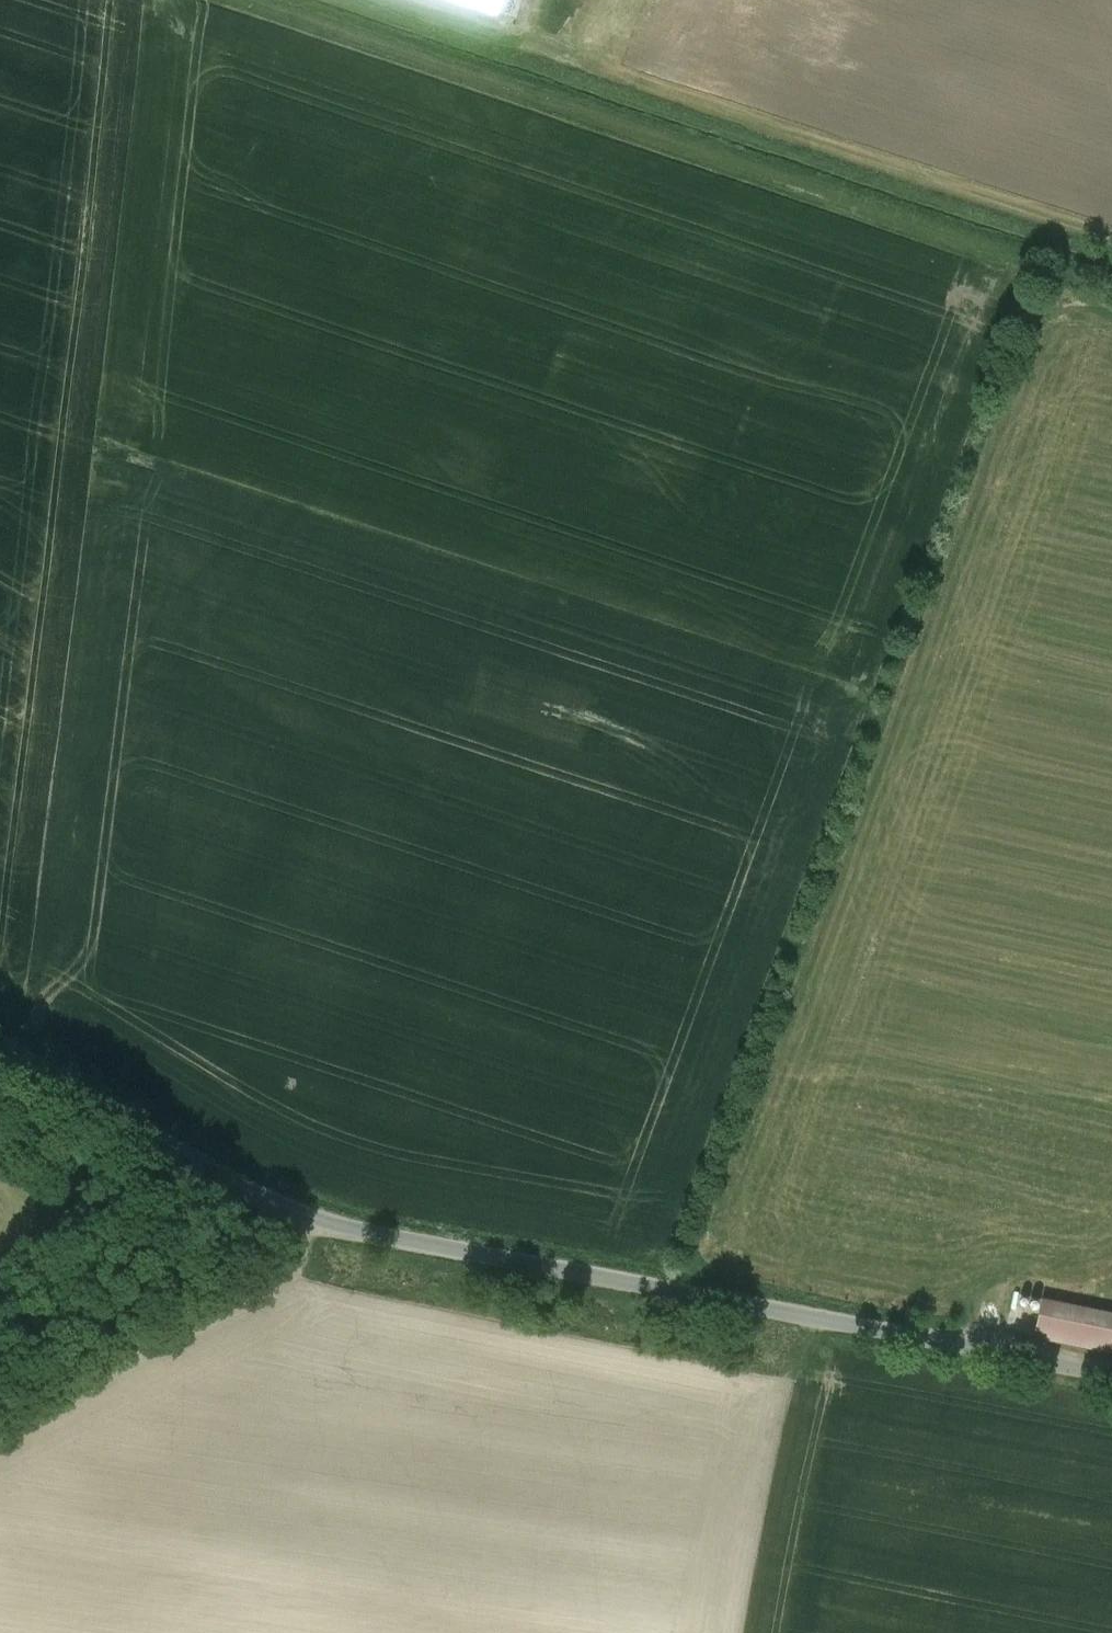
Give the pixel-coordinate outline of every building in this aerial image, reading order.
[(1044,1298),(1036,1335),(1111,1350),(1111,1313),(1044,1298)]
